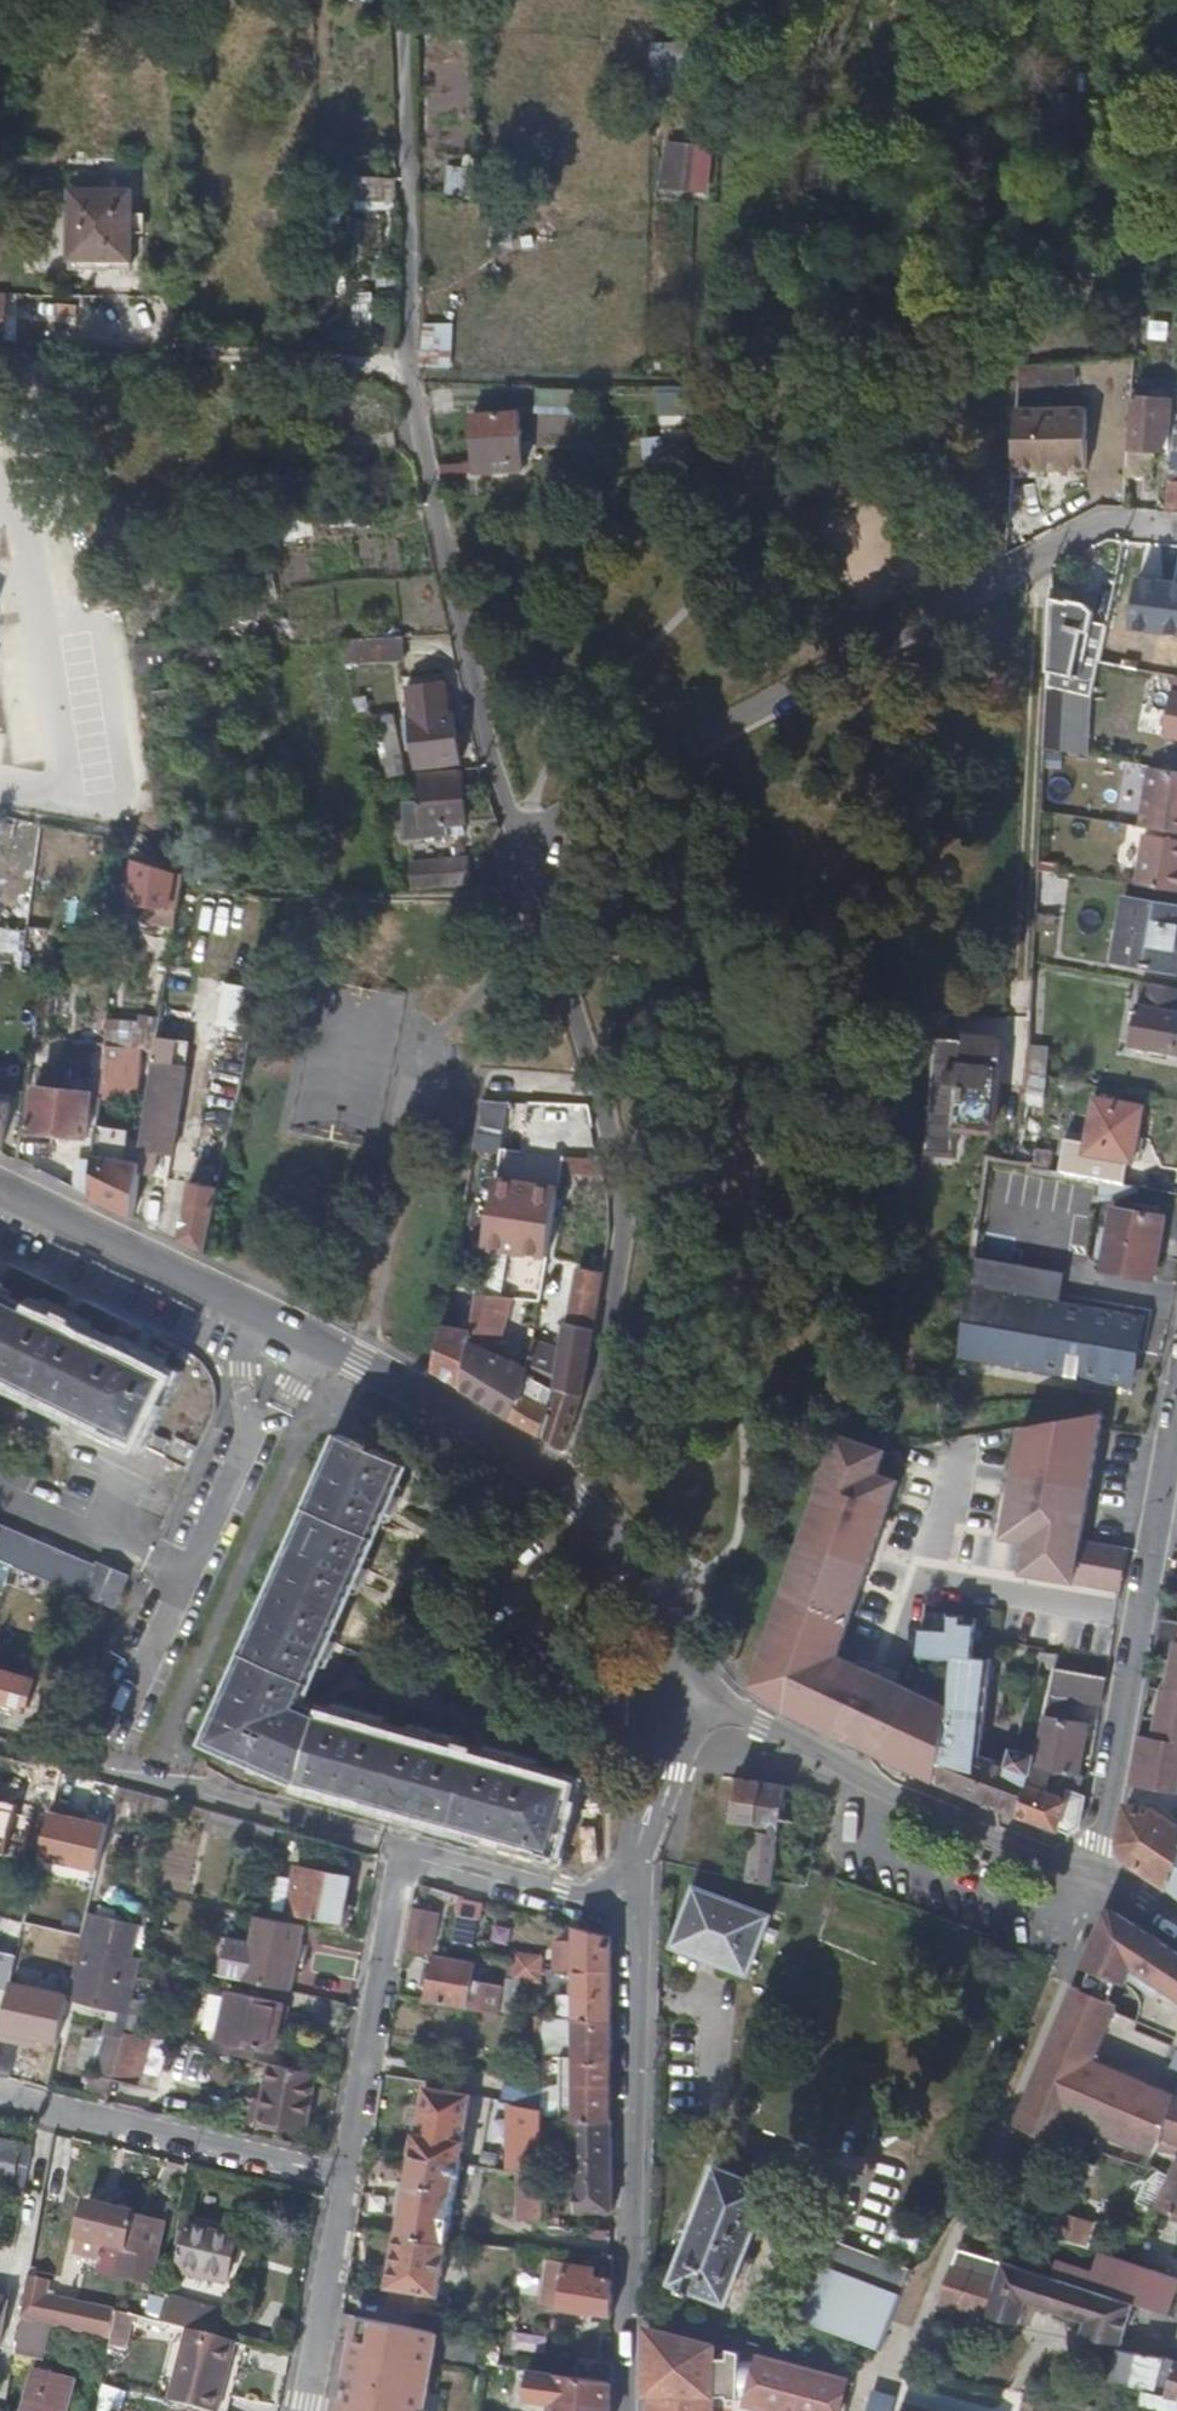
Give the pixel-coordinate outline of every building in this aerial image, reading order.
[(699,65),(665,64),(664,110),(698,110),(699,65)] [(1100,108),(1065,109),(1065,131),(1100,129),(1100,108)] [(1135,110),(1119,110),(1120,127),(1135,127),(1135,110)] [(661,170),(660,189),(667,188),(667,195),(708,195),(710,153),(669,152),(669,170),(661,170)] [(444,199),(475,201),(477,168),(445,166),(444,199)] [(127,180),(66,177),(66,246),(126,248),(127,180)] [(398,196),(398,178),(358,178),(358,195),(398,196)] [(394,271),(356,270),(356,328),(371,329),(372,289),(393,289),(394,271)] [(1154,288),(1141,285),(1140,301),(1153,301),(1154,288)] [(417,360),(443,360),(444,332),(418,333),(417,360)] [(1059,365),(1024,366),(1024,383),(1058,382),(1059,365)] [(1134,391),(1130,449),(1166,451),(1170,401),(1140,399),(1140,391),(1134,391)] [(534,407),(535,442),(560,442),(560,406),(534,407)] [(505,459),(506,469),(513,468),(513,458),(521,458),(519,413),(473,414),(475,460),(495,459),(505,459)] [(1058,423),(1042,423),(1043,473),(1089,471),(1089,456),(1089,426),(1059,427),(1058,423)] [(1168,513),(1176,515),(1176,459),(1174,458),(1168,513)] [(495,469),(506,469),(505,459),(495,459),(495,469)] [(1039,484),(1014,487),(1020,522),(1043,519),(1039,484)] [(1073,601),(1056,597),(1053,668),(1073,672),(1086,674),(1096,622),(1098,614),(1090,601),(1076,598),(1073,601)] [(1111,625),(1096,622),(1086,674),(1102,678),(1104,661),(1111,625)] [(1137,631),(1111,625),(1104,661),(1131,666),(1137,631)] [(342,637),(346,658),(399,655),(399,634),(342,637)] [(1073,672),(1053,668),(1052,682),(1070,687),(1073,672)] [(1176,679),(1164,737),(1176,740),(1176,679)] [(405,686),(408,718),(449,715),(446,683),(405,686)] [(392,777),(410,773),(396,714),(385,715),(393,755),(388,757),(392,777)] [(449,715),(408,718),(411,745),(417,745),(418,764),(460,759),(456,714),(449,715)] [(1157,767),(1146,828),(1176,833),(1176,771),(1157,767)] [(466,775),(423,778),(422,781),(414,782),(414,788),(424,788),(424,800),(409,800),(412,836),(469,834),(466,775)] [(1176,893),(1176,840),(1143,835),(1135,887),(1176,893)] [(471,853),(424,853),(424,880),(471,879),(471,853)] [(188,880),(159,873),(141,868),(138,910),(154,912),(152,928),(179,931),(188,880)] [(1060,907),(1065,885),(1041,879),(1035,902),(1060,907)] [(1128,900),(1117,963),(1176,974),(1176,909),(1128,900)] [(21,970),(26,926),(0,923),(0,968),(21,970)] [(1148,984),(1142,1019),(1141,1018),(1136,1047),(1154,1050),(1169,1053),(1176,1055),(1176,989),(1148,984)] [(168,1003),(158,1059),(157,1062),(189,1067),(192,1047),(190,1047),(196,1007),(168,1003)] [(1006,1047),(1014,1025),(991,1017),(983,1039),(1006,1047)] [(146,1040),(109,1035),(107,1051),(130,1055),(144,1056),(146,1040)] [(969,1041),(941,1038),(930,1151),(959,1153),(962,1130),(992,1132),(1000,1068),(996,1067),(994,1052),(969,1049),(969,1041)] [(1168,1061),(1169,1053),(1154,1050),(1153,1059),(1168,1061)] [(107,1051),(105,1064),(102,1090),(125,1093),(130,1055),(107,1051)] [(189,1067),(157,1062),(140,1166),(139,1173),(154,1176),(153,1188),(169,1190),(189,1067)] [(44,1086),(35,1135),(87,1143),(95,1094),(87,1092),(88,1082),(77,1079),(78,1069),(54,1066),(51,1087),(44,1086)] [(501,1164),(512,1103),(485,1102),(473,1165),(500,1169),(501,1164)] [(1146,1112),(1100,1103),(1090,1156),(1135,1165),(1146,1112)] [(2,1154),(12,1106),(0,1104),(0,1153),(2,1154)] [(94,1164),(89,1197),(131,1217),(139,1173),(140,1166),(124,1164),(126,1148),(96,1144),(94,1164)] [(1016,1146),(1012,1161),(1032,1163),(1031,1169),(1068,1176),(1071,1157),(1016,1146)] [(605,1180),(601,1161),(565,1158),(565,1159),(562,1176),(605,1180)] [(81,1162),(77,1191),(89,1197),(94,1164),(81,1162)] [(205,1253),(220,1183),(190,1179),(181,1242),(205,1253)] [(548,1257),(559,1192),(498,1180),(487,1246),(548,1257)] [(1164,1221),(1117,1211),(1105,1273),(1153,1281),(1164,1221)] [(976,1258),(971,1288),(1060,1304),(1064,1274),(976,1258)] [(553,1388),(537,1434),(564,1449),(582,1391),(602,1270),(578,1266),(569,1320),(566,1320),(564,1348),(535,1342),(533,1353),(530,1373),(553,1388)] [(971,1288),(962,1360),(1132,1390),(1141,1336),(1078,1324),(1081,1308),(1060,1304),(971,1288)] [(478,1309),(465,1390),(513,1420),(530,1373),(533,1353),(507,1342),(513,1299),(480,1296),(478,1309)] [(135,1448),(167,1382),(141,1369),(146,1359),(138,1355),(132,1353),(128,1363),(69,1335),(75,1324),(68,1321),(62,1318),(57,1328),(0,1301),(0,1383),(135,1448)] [(447,1304),(435,1372),(465,1390),(478,1309),(447,1304)] [(1078,1324),(1141,1336),(1144,1318),(1081,1308),(1078,1324)] [(530,1373),(513,1420),(537,1434),(553,1388),(530,1373)] [(1106,1415),(1023,1430),(1015,1476),(1003,1542),(1027,1545),(1023,1577),(1079,1588),(1086,1543),(1106,1415)] [(839,1437),(752,1690),(790,1715),(936,1782),(950,1712),(899,1687),(878,1676),(836,1658),(871,1560),(899,1479),(881,1473),(888,1452),(839,1437)] [(244,1761),(255,1766),(293,1783),(553,1856),(573,1784),(518,1769),(520,1761),(513,1759),(504,1757),(502,1764),(441,1748),(443,1740),(436,1738),(429,1736),(427,1744),(365,1727),(367,1719),(361,1717),(353,1715),(351,1723),(317,1714),(300,1706),(321,1658),(330,1662),(333,1654),(337,1646),(328,1642),(353,1584),(362,1588),(365,1581),(368,1574),(360,1570),(385,1513),(393,1516),(396,1509),(399,1501),(391,1497),(404,1467),(339,1438),(204,1745),(244,1761)] [(10,1569),(71,1596),(111,1613),(126,1576),(96,1563),(95,1568),(0,1526),(0,1564),(10,1569)] [(1129,1549),(1086,1543),(1079,1588),(1121,1595),(1129,1549)] [(950,1719),(936,1782),(1018,1820),(1032,1760),(1033,1756),(1012,1751),(1009,1767),(980,1756),(989,1659),(973,1657),(977,1623),(965,1621),(965,1615),(955,1613),(953,1630),(951,1663),(950,1712),(950,1719)] [(1176,1643),(1176,1623),(1163,1620),(1159,1640),(1176,1643)] [(920,1628),(920,1660),(951,1663),(953,1630),(920,1628)] [(1176,1695),(1176,1643),(1159,1640),(1155,1660),(1173,1664),(1168,1693),(1176,1695)] [(0,1670),(0,1702),(28,1710),(38,1674),(26,1670),(24,1677),(0,1670)] [(1176,1745),(1176,1697),(1163,1694),(1159,1721),(1145,1719),(1141,1737),(1146,1739),(1176,1745)] [(1047,1699),(1043,1716),(1071,1722),(1074,1704),(1047,1699)] [(1033,1756),(1032,1760),(1047,1763),(1045,1772),(1082,1778),(1091,1727),(1071,1722),(1043,1716),(1033,1756)] [(1133,1784),(1176,1794),(1176,1745),(1146,1739),(1139,1776),(1135,1776),(1133,1784)] [(1032,1760),(1018,1820),(1058,1836),(1060,1833),(1070,1836),(1084,1828),(1089,1799),(1047,1788),(1043,1785),(1045,1772),(1047,1763),(1032,1760)] [(251,1774),(255,1766),(244,1761),(239,1770),(251,1774)] [(763,1786),(737,1782),(731,1824),(744,1827),(756,1829),(763,1786)] [(779,1840),(788,1790),(763,1786),(756,1829),(744,1827),(742,1839),(757,1842),(753,1864),(738,1861),(736,1877),(772,1886),(773,1879),(779,1840)] [(0,1801),(0,1851),(5,1852),(15,1804),(0,1801)] [(1171,1892),(1176,1876),(1176,1828),(1156,1813),(1129,1806),(1122,1844),(1129,1861),(1171,1892)] [(109,1822),(53,1810),(43,1858),(98,1870),(109,1822)] [(726,1859),(723,1874),(736,1877),(738,1861),(726,1859)] [(350,1877),(297,1866),(295,1882),(281,1880),(275,1910),(342,1924),(350,1877)] [(769,1913),(694,1886),(674,1946),(747,1973),(769,1913)] [(479,1901),(459,1895),(450,1947),(471,1951),(479,1901)] [(411,1911),(405,1950),(431,1954),(437,1915),(411,1911)] [(1104,1920),(1098,1919),(1080,1965),(1088,1972),(1108,1980),(1120,1985),(1129,1967),(1145,1977),(1163,1944),(1114,1913),(1111,1918),(1104,1920)] [(291,1992),(304,1927),(254,1916),(249,1948),(243,1983),(291,1992)] [(612,1938),(573,1927),(574,1941),(573,1972),(611,1974),(612,1938)] [(109,2007),(115,2009),(131,1941),(84,1931),(69,1999),(109,2007)] [(573,1972),(574,1941),(554,1941),(553,1971),(573,1972)] [(227,1979),(243,1983),(249,1948),(234,1944),(227,1979)] [(1163,1944),(1145,1977),(1145,1978),(1176,1998),(1176,1953),(1163,1944)] [(514,1965),(543,1970),(544,1957),(516,1952),(514,1965)] [(15,1961),(0,1958),(0,1984),(9,1986),(15,1961)] [(432,1958),(426,2002),(464,2009),(469,1984),(472,1965),(432,1958)] [(514,1965),(512,1979),(540,1985),(543,1970),(514,1965)] [(1129,1967),(1120,1985),(1123,1987),(1130,1970),(1145,1978),(1145,1977),(1129,1967)] [(573,1972),(574,2018),(611,2021),(611,1974),(573,1972)] [(469,1984),(464,2009),(494,2014),(496,1992),(497,1987),(469,1984)] [(1059,2147),(1061,2144),(1075,2112),(1094,2069),(1095,2067),(1093,2063),(1108,2026),(1098,2020),(1107,2003),(1102,1999),(1072,1988),(1063,2011),(1075,2016),(1065,2040),(1053,2035),(1046,2053),(1058,2058),(1046,2086),(1035,2081),(1026,2105),(1038,2109),(1027,2135),(1059,2147)] [(284,2005),(229,1993),(220,2041),(275,2053),(284,2005)] [(1109,2004),(1107,2003),(1098,2020),(1108,2026),(1113,2013),(1109,2004)] [(128,2014),(129,2012),(115,2009),(109,2007),(101,2034),(122,2039),(123,2035),(128,2014)] [(574,2062),(612,2065),(611,2021),(574,2018),(574,2062)] [(91,2073),(113,2079),(122,2039),(101,2034),(91,2073)] [(122,2039),(113,2079),(138,2086),(150,2040),(141,2038),(123,2035),(122,2039)] [(1176,2069),(1176,2049),(1169,2066),(1176,2069)] [(541,2050),(538,2063),(558,2066),(560,2053),(541,2050)] [(503,2057),(501,2070),(521,2073),(523,2060),(503,2057)] [(574,2069),(574,2120),(612,2122),(612,2065),(574,2062),(574,2069)] [(1075,2112),(1163,2143),(1164,2139),(1176,2097),(1152,2087),(1151,2091),(1107,2073),(1103,2066),(1094,2069),(1075,2112)] [(305,2127),(315,2073),(270,2067),(263,2104),(248,2102),(243,2127),(275,2132),(277,2122),(305,2127)] [(490,2068),(488,2076),(500,2078),(501,2070),(490,2068)] [(504,2107),(511,2108),(544,2112),(546,2093),(507,2088),(504,2107)] [(415,2134),(411,2156),(460,2166),(464,2144),(460,2142),(466,2101),(425,2094),(418,2134),(415,2134)] [(1164,2139),(1176,2142),(1176,2095),(1176,2097),(1164,2139)] [(543,2120),(543,2150),(575,2151),(575,2211),(614,2212),(612,2122),(574,2120),(543,2120)] [(0,2144),(0,2185),(14,2188),(22,2148),(0,2144)] [(411,2156),(398,2235),(445,2244),(460,2166),(411,2156)] [(1155,2209),(1176,2216),(1176,2160),(1164,2186),(1164,2187),(1155,2209)] [(772,2185),(717,2163),(671,2280),(685,2286),(683,2290),(690,2293),(693,2288),(724,2302),(735,2277),(743,2282),(750,2264),(742,2260),(772,2185)] [(542,2182),(518,2178),(518,2220),(542,2220),(542,2182)] [(126,2259),(121,2283),(150,2289),(162,2229),(133,2223),(133,2213),(85,2203),(74,2260),(99,2265),(102,2253),(126,2259)] [(1057,2205),(1049,2232),(1089,2243),(1097,2216),(1057,2205)] [(15,2231),(18,2212),(6,2210),(2,2229),(15,2231)] [(239,2241),(191,2229),(181,2268),(229,2281),(239,2241)] [(592,2242),(611,2244),(612,2230),(592,2229),(592,2242)] [(445,2244),(398,2235),(385,2308),(432,2317),(445,2244)] [(800,2321),(881,2354),(912,2277),(831,2243),(800,2321)] [(97,2278),(121,2283),(126,2259),(102,2253),(99,2265),(97,2278)] [(1125,2334),(1132,2310),(1133,2308),(1051,2285),(1004,2271),(960,2254),(939,2306),(973,2317),(1019,2328),(1021,2323),(1028,2325),(1033,2306),(1085,2322),(1083,2332),(1117,2340),(1125,2334)] [(1133,2308),(1170,2320),(1176,2294),(1176,2283),(1097,2260),(1092,2280),(1055,2270),(1051,2285),(1133,2308)] [(560,2309),(564,2265),(541,2264),(539,2308),(560,2309)] [(560,2312),(612,2315),(612,2270),(564,2265),(560,2309),(560,2312)] [(19,2319),(51,2327),(111,2342),(113,2330),(116,2311),(46,2296),(50,2279),(27,2274),(19,2319)] [(213,2312),(168,2300),(164,2318),(209,2330),(213,2312)] [(133,2316),(116,2311),(113,2330),(128,2333),(133,2316)] [(435,2332),(384,2320),(357,2314),(348,2368),(356,2369),(349,2410),(423,2410),(435,2332)] [(19,2319),(12,2355),(46,2361),(51,2327),(19,2319)] [(721,2341),(649,2324),(648,2385),(716,2388),(725,2389),(726,2396),(739,2397),(741,2350),(728,2346),(726,2355),(719,2354),(721,2341)] [(170,2402),(208,2410),(219,2410),(237,2343),(187,2330),(170,2402)] [(754,2348),(739,2399),(782,2410),(842,2410),(853,2375),(754,2348)] [(1130,2385),(1139,2354),(1118,2351),(1115,2360),(1108,2382),(1130,2385)] [(1176,2362),(1139,2354),(1130,2385),(1144,2388),(1142,2393),(1162,2395),(1164,2392),(1176,2396),(1176,2362)] [(529,2369),(524,2402),(553,2406),(552,2410),(612,2410),(612,2382),(529,2369)] [(35,2373),(25,2410),(71,2410),(79,2384),(35,2373)] [(648,2385),(648,2410),(716,2410),(716,2388),(648,2385)] [(1164,2392),(1162,2395),(1142,2393),(1137,2410),(1176,2410),(1176,2396),(1164,2392)]
